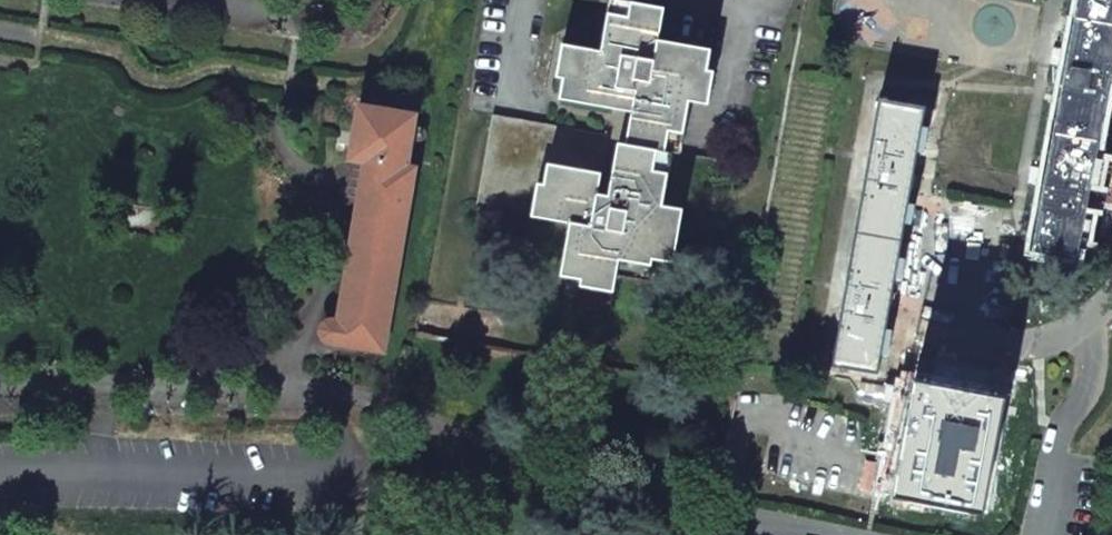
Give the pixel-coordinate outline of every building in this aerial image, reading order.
[(592,270),(646,280),(652,248),(705,258),(714,204),(693,200),(702,147),(711,148),(720,96),(732,98),(742,44),(689,34),(695,2),(683,0),(640,0),(632,45),(600,40),(590,94),(663,106),(657,139),(650,137),(640,190),(629,188),(640,130),(523,110),(507,201),(601,218),(592,270)] [(1031,247),(1075,256),(1111,57),(1111,0),(1076,0),(1031,247)] [(923,109),(878,101),(831,366),(850,369),(848,375),(875,379),(923,109)] [(416,117),(360,107),(351,162),(364,164),(339,322),(332,322),(327,325),(322,330),(321,335),(322,336),(322,338),(323,340),(328,342),(382,351),(415,169),(407,167),(416,117)] [(893,493),(981,509),(1000,406),(1002,406),(1004,395),(974,389),(980,358),(946,353),(941,382),(911,377),(908,391),(910,391),(893,493)]
